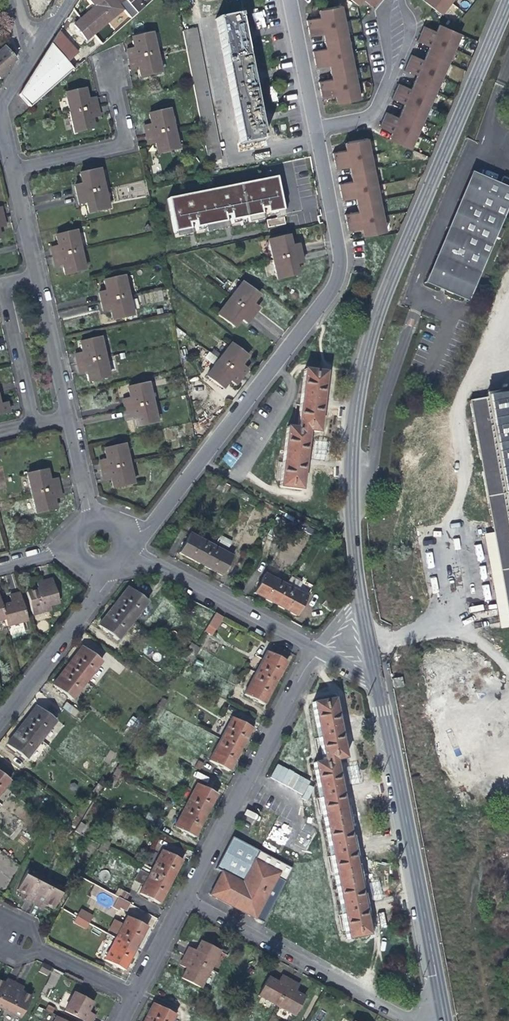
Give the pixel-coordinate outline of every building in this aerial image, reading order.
[(74,24),(77,28),(74,30),(79,37),(82,34),(86,40),(109,21),(115,28),(129,17),(115,0),(91,0),(95,6),(81,18),(74,24)] [(138,14),(144,8),(137,0),(126,0),(138,14)] [(372,8),(379,0),(362,0),(372,8)] [(440,14),(451,0),(425,0),(424,2),(440,14)] [(340,103),(359,100),(341,6),(321,10),(323,18),(319,18),(306,21),(310,37),(322,35),(326,34),(329,48),(325,49),(312,52),(316,68),(329,66),(332,65),(335,79),(331,80),(319,83),(322,99),(335,96),(338,96),(340,103)] [(223,61),(247,57),(243,39),(247,39),(247,34),(246,31),(242,32),(238,15),(215,19),(223,61)] [(393,143),(411,150),(461,33),(442,26),(439,33),(436,31),(424,26),(417,42),(429,47),(433,48),(427,62),(424,61),(412,55),(405,71),(417,76),(420,77),(415,91),(411,90),(399,84),(393,100),(405,105),(408,106),(403,120),(399,119),(387,114),(381,129),(393,134),(396,136),(393,143)] [(182,32),(208,163),(220,160),(195,29),(182,32)] [(58,31),(51,43),(61,55),(68,62),(78,53),(58,31)] [(155,55),(151,35),(131,39),(132,44),(133,49),(125,51),(127,61),(155,55)] [(61,55),(51,43),(43,55),(36,66),(53,85),(73,68),(68,62),(61,55)] [(16,60),(4,46),(0,49),(0,78),(9,70),(7,67),(10,65),(16,60)] [(426,56),(424,61),(427,62),(433,48),(429,47),(428,50),(426,56)] [(160,75),(155,55),(127,61),(129,70),(137,69),(138,72),(139,79),(160,75)] [(250,74),(247,57),(223,61),(231,104),(255,99),(251,82),(256,81),(255,76),(254,73),(250,74)] [(30,106),(53,85),(36,66),(30,76),(19,93),(24,101),(28,107),(30,106)] [(412,87),(411,90),(415,91),(420,77),(417,76),(416,79),(412,87)] [(96,110),(94,100),(87,102),(86,96),(85,91),(65,96),(69,115),(96,110)] [(262,116),(258,116),(255,99),(231,104),(239,145),(262,140),(259,124),(264,123),(263,121),(262,116)] [(400,116),(399,119),(403,120),(408,106),(405,105),(404,108),(400,116)] [(98,118),(96,110),(69,115),(71,124),(73,136),(93,132),(92,125),(91,122),(98,120),(98,118)] [(171,130),(167,110),(147,114),(148,122),(149,124),(142,126),(144,136),(171,130)] [(176,149),(171,130),(144,136),(146,145),(153,144),(154,149),(155,154),(176,149)] [(385,233),(367,139),(347,143),(349,151),(345,152),(333,154),(335,166),(336,170),(349,168),(352,167),(355,182),(352,183),(339,185),(342,202),(355,199),(358,198),(361,213),(357,213),(345,216),(346,223),(348,232),(361,230),(364,229),(366,237),(385,233)] [(103,191),(99,171),(79,175),(80,180),(81,185),(73,187),(75,197),(103,191)] [(508,204),(508,190),(506,189),(508,182),(508,180),(502,177),(499,186),(478,177),(470,174),(451,220),(423,284),(430,287),(463,301),(467,303),(483,265),(494,239),(499,240),(502,230),(499,229),(508,204)] [(285,210),(278,177),(268,179),(167,200),(174,234),(175,236),(182,235),(183,239),(190,237),(189,230),(188,225),(190,225),(193,224),(195,229),(195,232),(203,230),(204,234),(211,233),(211,229),(218,227),(219,231),(226,229),(225,223),(224,217),(226,217),(229,216),(230,221),(231,221),(231,224),(239,223),(239,226),(247,225),(246,221),(254,219),(255,223),(261,222),(260,215),(261,215),(259,210),(263,209),(265,208),(266,214),(267,217),(275,215),(275,218),(265,220),(266,228),(284,224),(282,217),(281,211),(285,210)] [(104,194),(103,191),(75,197),(76,200),(78,207),(85,205),(86,209),(87,215),(108,211),(104,194)] [(81,251),(77,234),(56,238),(57,243),(58,247),(52,249),(53,258),(54,259),(81,253),(81,251)] [(300,254),(298,245),(290,247),(290,244),(289,241),(288,236),(268,242),(272,260),(300,254)] [(86,272),(81,253),(54,259),(56,269),(63,268),(64,272),(65,277),(86,272)] [(302,265),(300,254),(272,260),(277,281),(297,276),(296,272),(295,267),(302,265)] [(127,295),(123,277),(102,282),(104,288),(105,291),(97,293),(99,300),(99,303),(127,297),(127,295)] [(254,300),(258,296),(254,293),(242,283),(235,292),(229,300),(251,316),(255,311),(257,308),(252,303),(254,300)] [(132,316),(127,297),(99,303),(101,312),(109,310),(111,316),(112,321),(132,316)] [(245,324),(251,316),(229,300),(217,315),(233,328),(236,324),(239,319),(245,324)] [(103,351),(100,338),(80,343),(81,347),(82,352),(75,354),(76,358),(78,365),(105,358),(103,351)] [(244,361),(247,357),(231,344),(223,353),(218,360),(241,378),(246,371),(248,368),(242,364),(244,361)] [(213,363),(218,357),(210,352),(205,358),(213,363)] [(109,375),(105,358),(78,365),(79,374),(87,372),(88,376),(89,380),(89,382),(99,380),(107,378),(109,378),(109,375)] [(241,378),(218,360),(217,362),(208,374),(206,376),(222,389),(225,385),(229,381),(235,385),(241,378)] [(304,370),(297,429),(308,430),(319,432),(322,398),(325,372),(304,370)] [(152,403),(147,383),(127,388),(128,393),(129,398),(122,400),(122,402),(124,409),(124,410),(152,403)] [(493,531),(508,624),(508,391),(486,395),(486,397),(469,400),(493,531)] [(157,422),(152,403),(124,410),(126,419),(134,418),(135,421),(136,427),(157,422)] [(303,466),(308,430),(297,429),(286,428),(279,487),(301,490),(303,466)] [(128,463),(124,443),(104,447),(106,458),(99,459),(101,469),(101,470),(128,464),(128,463)] [(228,452),(222,459),(231,466),(237,459),(228,452)] [(133,483),(128,464),(101,470),(103,478),(110,477),(112,487),(133,483)] [(47,468),(28,472),(32,491),(58,485),(57,476),(49,478),(48,473),(47,468)] [(221,482),(217,488),(226,493),(229,486),(221,482)] [(59,486),(58,485),(32,491),(36,512),(55,507),(54,502),(53,497),(61,496),(59,486)] [(230,491),(237,495),(240,491),(232,487),(230,491)] [(305,531),(312,535),(314,530),(307,526),(305,531)] [(322,534),(314,530),(312,535),(320,539),(322,534)] [(508,626),(508,624),(493,531),(485,533),(483,533),(500,627),(500,628),(508,626)] [(191,560),(200,565),(210,545),(188,534),(184,542),(183,541),(180,547),(181,547),(178,553),(191,560)] [(231,557),(210,545),(200,565),(212,571),(222,576),(225,570),(228,566),(227,565),(231,557)] [(266,599),(275,604),(285,585),(263,574),(259,582),(258,581),(255,587),(256,587),(253,593),(266,599)] [(46,582),(41,583),(43,590),(37,591),(31,593),(27,594),(32,617),(49,613),(48,609),(58,606),(54,593),(51,581),(46,582)] [(307,597),(285,585),(275,604),(286,610),(296,616),(300,610),(300,611),(303,606),(302,605),(307,597)] [(120,598),(113,608),(132,622),(146,603),(128,589),(120,598)] [(4,620),(6,627),(25,622),(18,595),(8,597),(10,604),(0,607),(0,621),(4,620)] [(116,642),(132,622),(113,608),(104,620),(97,628),(116,642)] [(329,619),(335,612),(331,609),(326,616),(329,619)] [(222,617),(214,613),(204,632),(204,633),(211,637),(222,617)] [(185,640),(191,643),(196,633),(190,630),(185,640)] [(190,644),(186,652),(190,654),(194,647),(190,644)] [(199,650),(194,647),(190,654),(185,662),(190,665),(199,650)] [(74,657),(67,667),(86,681),(100,662),(81,648),(74,657)] [(255,672),(274,682),(279,672),(285,661),(266,651),(255,672)] [(181,659),(185,662),(190,654),(186,652),(181,659)] [(70,701),(86,681),(67,667),(59,677),(51,687),(70,701)] [(269,692),(274,682),(255,672),(244,693),(263,703),(269,692)] [(394,688),(403,687),(401,677),(393,679),(394,688)] [(225,709),(228,703),(217,697),(213,703),(225,709)] [(162,699),(157,706),(161,708),(166,701),(162,699)] [(312,704),(323,762),(323,763),(335,761),(345,759),(338,723),(333,700),(312,704)] [(61,710),(71,718),(77,711),(66,704),(61,710)] [(157,706),(153,713),(155,714),(156,715),(161,708),(157,706)] [(27,719),(21,727),(40,741),(54,722),(36,708),(27,719)] [(143,715),(138,722),(142,724),(147,717),(143,715)] [(231,717),(220,739),(239,749),(245,737),(250,727),(231,717)] [(137,732),(142,724),(138,722),(134,729),(137,732)] [(24,761),(40,741),(21,727),(13,737),(6,747),(24,761)] [(239,749),(220,739),(209,761),(228,771),(234,759),(239,749)] [(121,761),(116,768),(120,770),(125,764),(121,761)] [(338,779),(335,761),(323,763),(323,762),(314,764),(325,823),(346,819),(338,779)] [(277,764),(269,778),(308,799),(316,784),(277,764)] [(115,778),(117,775),(120,770),(116,768),(111,775),(115,778)] [(8,781),(0,775),(0,793),(8,781)] [(103,776),(98,784),(102,786),(106,779),(103,776)] [(20,786),(30,793),(34,788),(23,780),(20,786)] [(196,784),(185,805),(204,816),(211,802),(216,793),(196,784)] [(198,828),(204,816),(185,805),(174,827),(193,837),(198,828)] [(243,815),(253,822),(258,816),(248,808),(243,815)] [(351,846),(346,819),(325,823),(336,882),(357,878),(351,846)] [(34,823),(31,828),(37,833),(40,828),(34,823)] [(34,838),(37,833),(31,828),(27,833),(34,838)] [(215,869),(222,873),(243,884),(260,852),(256,850),(243,843),(237,840),(233,838),(232,837),(225,850),(215,869)] [(103,840),(100,844),(107,848),(109,844),(103,840)] [(104,853),(107,848),(100,844),(98,850),(104,853)] [(161,850),(150,871),(170,882),(176,869),(181,860),(161,850)] [(255,920),(256,918),(277,879),(285,883),(292,869),(260,852),(243,884),(222,873),(222,874),(210,896),(218,900),(255,920)] [(42,877),(27,870),(26,872),(17,892),(22,894),(26,896),(24,901),(34,905),(42,908),(44,904),(48,906),(54,909),(56,905),(64,887),(45,878),(42,877)] [(164,892),(170,882),(150,871),(139,893),(158,904),(164,892)] [(143,883),(147,875),(140,872),(136,880),(143,883)] [(362,904),(357,878),(336,882),(348,940),(368,937),(362,904)] [(280,893),(285,883),(277,879),(256,918),(264,922),(280,893)] [(129,903),(131,904),(134,898),(123,892),(119,898),(129,903)] [(119,898),(118,897),(112,907),(118,910),(119,908),(125,911),(129,903),(119,898)] [(81,925),(84,920),(83,920),(76,916),(74,921),(81,925)] [(127,916),(116,937),(135,948),(143,932),(146,926),(127,916)] [(129,959),(135,948),(116,937),(104,959),(124,970),(129,959)] [(194,952),(187,948),(183,955),(182,957),(178,965),(185,969),(183,972),(180,978),(199,988),(208,970),(209,969),(218,951),(199,941),(194,952)] [(38,972),(47,977),(52,968),(43,964),(38,972)] [(274,981),(268,978),(259,995),(258,997),(268,1002),(276,1006),(294,1016),(297,1011),(304,997),(300,995),(295,992),(298,985),(290,980),(282,976),(278,983),(274,981)] [(2,1009),(20,1018),(28,1002),(31,996),(27,994),(22,992),(23,988),(15,983),(7,979),(4,983),(0,981),(0,1008),(2,1009)] [(82,1020),(92,1020),(94,1017),(87,1013),(92,1003),(74,993),(64,1012),(82,1020)] [(145,1020),(172,1020),(175,1016),(153,1005),(147,1016),(145,1020)]
